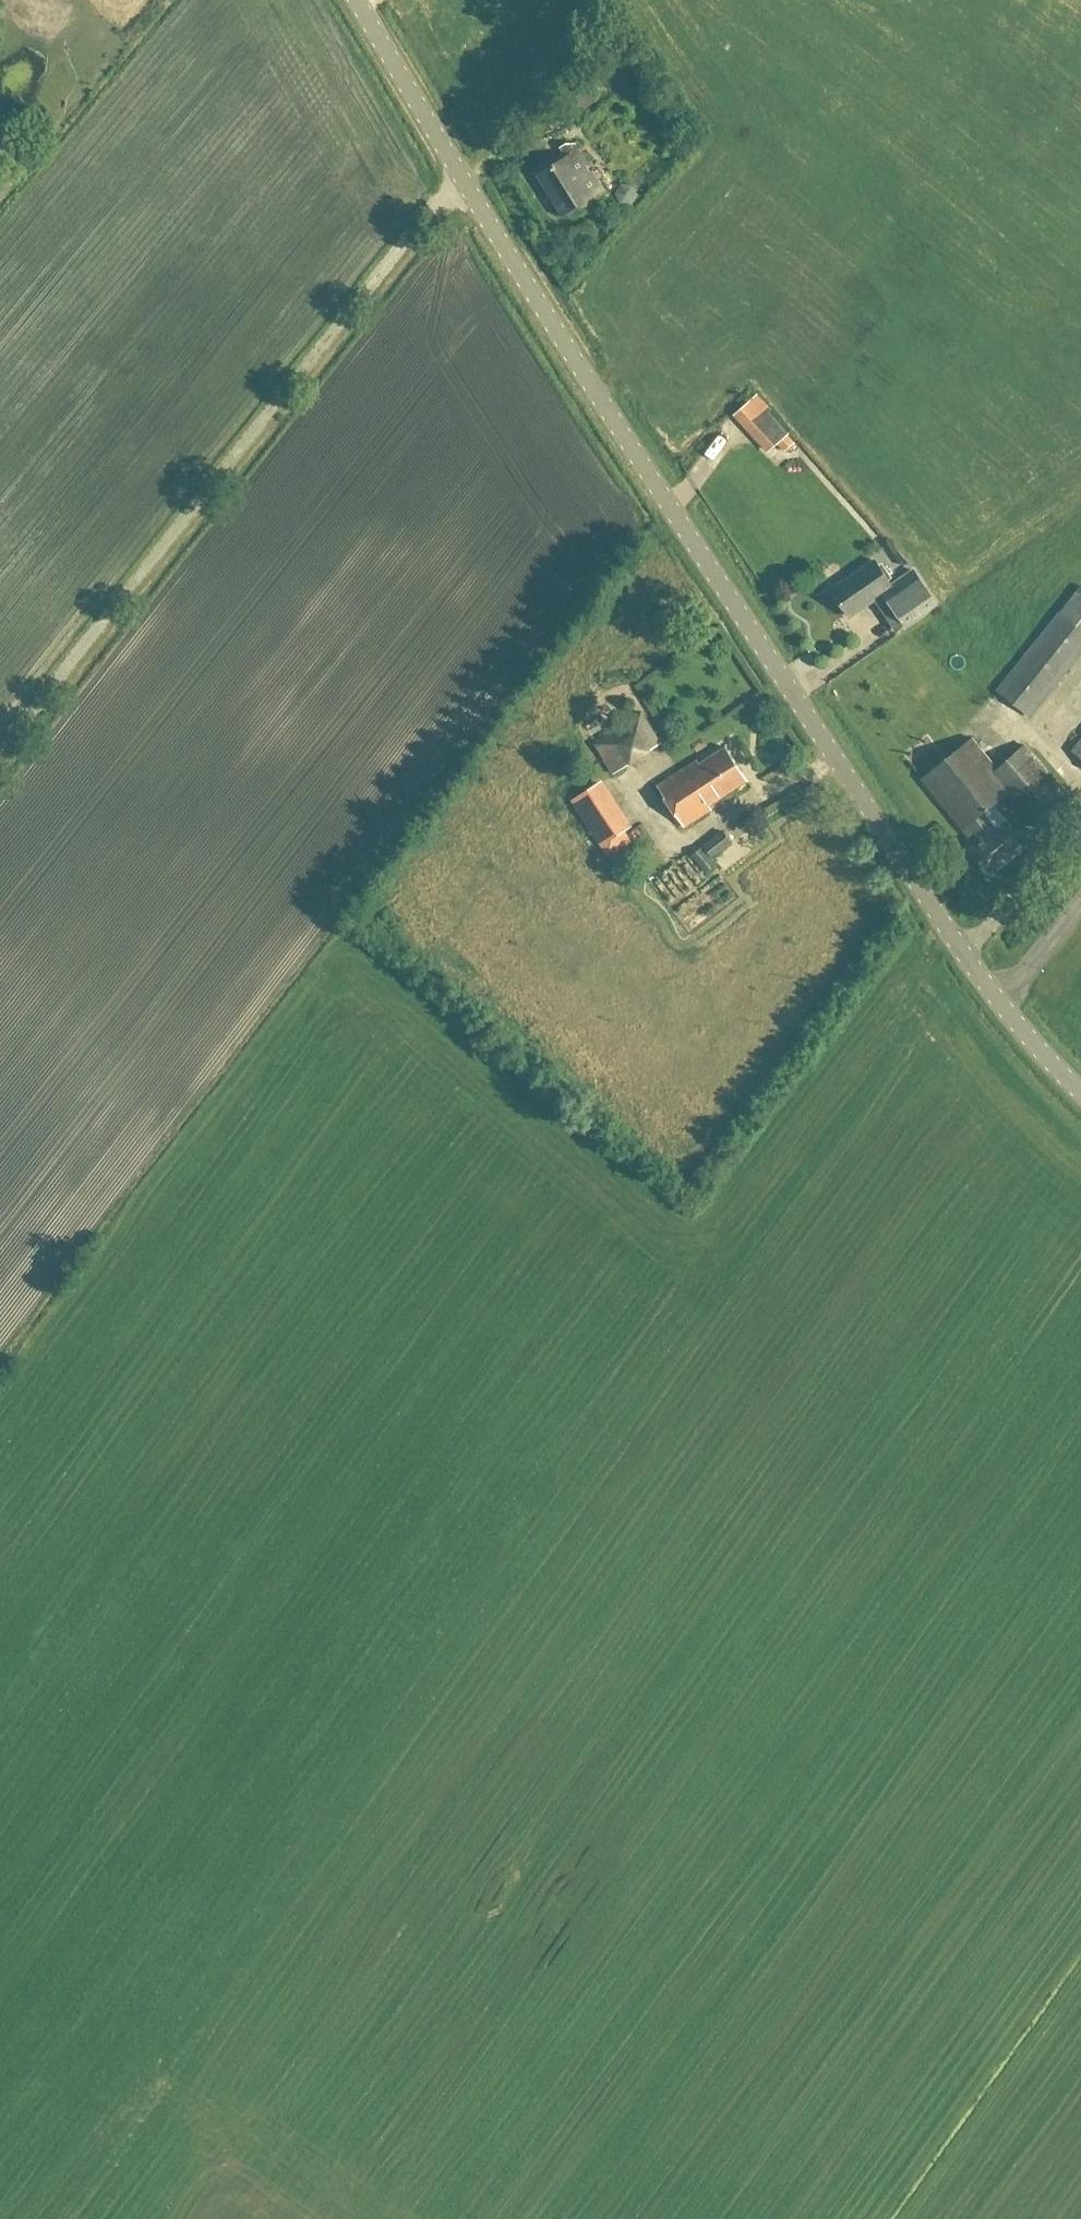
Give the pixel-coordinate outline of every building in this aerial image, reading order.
[(593,197),(603,191),(592,172),(590,173),(586,166),(587,165),(575,145),(566,145),(561,148),(567,157),(537,175),(562,216),(566,213),(574,217),(581,213),(580,205),(593,197)] [(766,410),(753,396),(734,414),(767,450),(775,442),(782,450),(791,443),(762,413),(766,410)] [(906,625),(937,603),(915,570),(893,585),(876,560),(832,590),(849,616),(879,596),(882,600),(886,597),(906,625)] [(1044,702),(993,661),(966,695),(1016,736),(1044,702)] [(662,744),(642,714),(595,745),(615,775),(662,744)] [(1036,826),(1070,795),(1025,744),(998,768),(973,737),(922,778),(968,836),(974,831),(982,841),(972,849),(989,871),(1021,846),(1004,824),(1007,821),(995,804),(1009,793),(1036,826)] [(709,805),(747,780),(726,747),(700,764),(697,760),(658,786),(684,826),(712,808),(709,805)] [(604,850),(633,837),(626,822),(629,820),(605,770),(574,785),(604,850)] [(733,844),(723,831),(704,846),(714,859),(733,844)]
